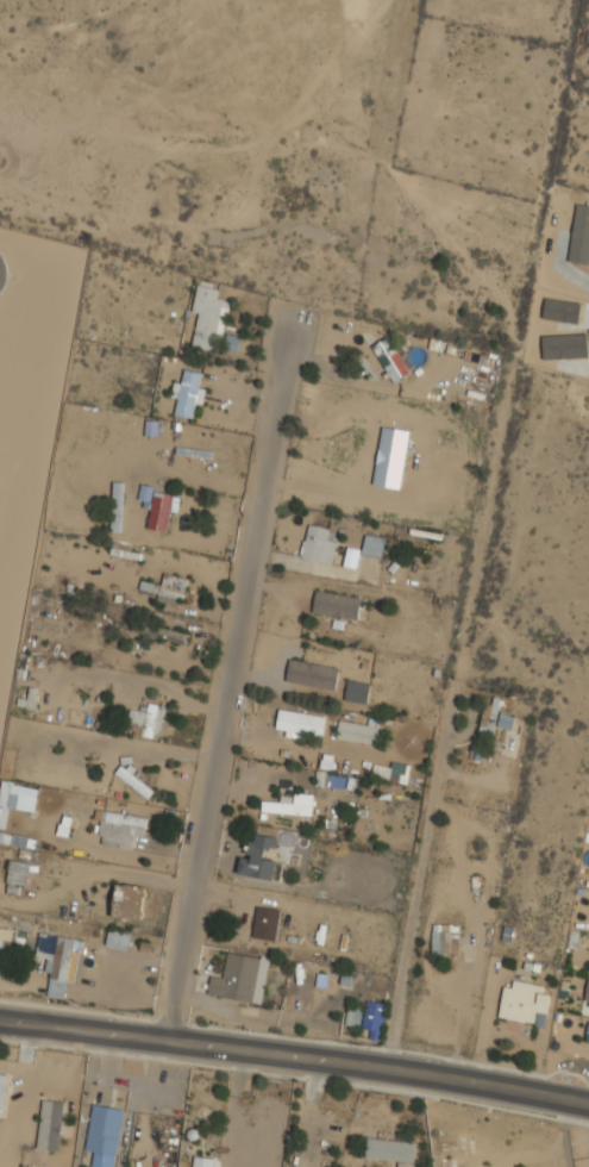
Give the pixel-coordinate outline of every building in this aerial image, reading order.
[(193,347),(218,351),(227,300),(218,299),(220,285),(198,281),(193,312),(199,313),(193,347)] [(394,381),(408,373),(387,336),(371,345),(394,381)] [(175,413),(194,418),(206,374),(186,369),(183,382),(175,380),(171,398),(178,400),(175,413)] [(112,531),(123,531),(123,482),(112,482),(112,531)] [(150,506),(153,486),(141,484),(137,503),(150,506)] [(165,532),(173,494),(153,491),(146,528),(165,532)] [(327,566),(339,532),(311,523),(299,555),(327,566)] [(363,555),(382,556),(383,536),(364,535),(363,555)] [(182,597),(188,579),(165,572),(159,591),(182,597)] [(361,597),(315,589),(312,613),(357,619),(361,597)] [(131,632),(188,643),(189,632),(133,622),(131,632)] [(289,660),(286,682),(336,689),(338,667),(324,664),(325,651),(305,648),(302,662),(289,660)] [(366,704),(370,684),(347,679),(344,699),(366,704)] [(131,711),(127,734),(161,737),(164,705),(145,703),(144,712),(131,711)] [(499,709),(488,704),(477,730),(488,734),(499,709)] [(275,735),(305,739),(307,728),(322,730),(325,717),(280,709),(275,735)] [(497,727),(511,730),(514,716),(500,713),(497,727)] [(378,745),(382,728),(339,719),(336,738),(378,745)] [(148,776),(123,761),(113,776),(150,798),(155,790),(144,784),(148,776)] [(412,781),(413,762),(381,761),(380,780),(412,781)] [(345,785),(345,774),(317,775),(317,786),(345,785)] [(3,782),(0,798),(0,828),(5,829),(8,808),(34,812),(38,788),(3,782)] [(312,813),(312,800),(262,800),(262,813),(312,813)] [(131,848),(132,836),(144,838),(148,817),(98,809),(95,818),(101,819),(98,843),(131,848)] [(70,824),(59,823),(57,835),(68,836),(70,824)] [(240,874),(275,880),(278,859),(269,857),(272,836),(247,832),(240,874)] [(25,895),(29,862),(10,860),(6,894),(25,895)] [(146,888),(117,884),(111,917),(140,922),(146,888)] [(277,940),(278,909),(255,907),(253,938),(277,940)] [(459,955),(459,924),(432,924),(432,955),(459,955)] [(8,957),(12,930),(0,928),(0,956),(8,957)] [(127,949),(131,932),(108,929),(105,944),(127,949)] [(45,996),(70,999),(79,937),(39,932),(36,956),(50,959),(45,996)] [(269,957),(227,951),(224,975),(211,974),(207,996),(262,1004),(269,957)] [(503,979),(499,1018),(545,1025),(551,986),(503,979)] [(371,1030),(370,1038),(380,1040),(387,1004),(366,1000),(365,1009),(349,1005),(345,1025),(371,1030)] [(64,1102),(43,1099),(36,1148),(56,1152),(64,1102)] [(94,1154),(93,1166),(114,1166),(123,1107),(92,1103),(84,1153),(94,1154)] [(413,1162),(415,1142),(368,1137),(365,1157),(413,1162)] [(214,1157),(193,1155),(191,1166),(213,1166),(214,1157)]
